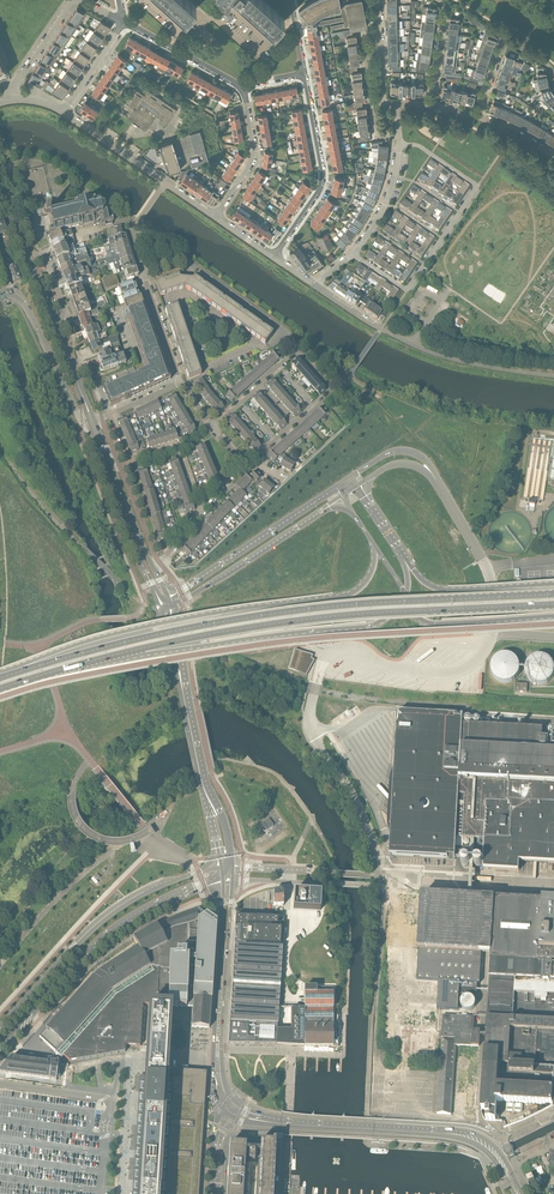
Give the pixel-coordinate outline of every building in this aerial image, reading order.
[(188,0),(164,0),(185,19),(196,7),(188,0)] [(265,2),(262,0),(239,0),(274,31),(284,20),(265,2)] [(327,12),(331,11),(334,10),(336,9),(336,10),(341,8),(340,3),(339,0),(313,0),(311,1),(308,3),(305,5),(302,7),(299,10),(308,21),(306,22),(304,26),(306,26),(307,26),(307,27),(308,27),(315,26),(316,25),(317,24),(317,23),(316,23),(315,22),(313,23),(312,21),(315,19),(319,16),(324,13),(327,12)] [(367,26),(361,0),(341,0),(342,3),(340,3),(341,8),(343,17),(318,21),(319,25),(343,21),(344,23),(330,26),(331,29),(349,26),(350,29),(352,29),(367,26)] [(388,13),(396,13),(399,13),(399,5),(396,5),(387,5),(388,13)] [(426,14),(435,16),(436,8),(427,6),(426,14)] [(70,18),(79,24),(87,13),(77,8),(70,18)] [(425,22),(434,23),(435,16),(426,14),(425,22)] [(449,25),(458,26),(461,27),(462,20),(459,20),(459,18),(450,17),(449,25)] [(63,28),(72,35),(79,24),(70,18),(63,28)] [(92,33),(102,40),(111,27),(101,21),(92,33)] [(424,30),(433,31),(434,23),(425,22),(424,30)] [(448,33),(457,34),(458,26),(449,25),(448,33)] [(308,37),(322,35),(321,30),(317,31),(316,27),(307,29),(308,37)] [(56,38),(66,45),(72,35),(63,28),(56,38)] [(423,37),(432,39),(433,31),(424,30),(423,37)] [(475,61),(479,62),(488,31),(485,30),(482,39),(479,38),(477,45),(480,46),(475,61)] [(353,36),(352,32),(348,33),(344,34),(344,37),(346,37),(347,44),(357,43),(356,36),(353,36)] [(85,43),(95,50),(102,40),(92,33),(85,43)] [(447,41),(456,42),(457,34),(448,33),(447,41)] [(486,41),(494,43),(497,36),(488,33),(486,41)] [(310,44),(319,42),(319,39),(322,39),(322,35),(308,37),(310,44)] [(388,44),(397,44),(397,36),(388,36),(388,44)] [(125,45),(132,49),(136,41),(130,37),(125,45)] [(422,45),(431,46),(432,39),(423,37),(422,45)] [(49,48),(59,55),(66,45),(56,38),(49,48)] [(132,49),(138,53),(143,44),(136,41),(132,49)] [(446,48),(455,49),(456,42),(447,41),(446,48)] [(483,48),(491,51),(494,43),(486,41),(483,48)] [(311,51),(321,50),(319,42),(310,44),(311,51)] [(78,54),(88,60),(95,50),(85,43),(78,54)] [(348,52),(358,50),(357,43),(347,44),(348,52)] [(138,53),(145,56),(150,48),(143,44),(138,53)] [(421,53),(430,54),(431,46),(422,45),(421,53)] [(42,58),(52,65),(59,55),(49,48),(42,58)] [(145,56),(152,60),(156,52),(150,48),(145,56)] [(445,56),(454,57),(455,49),(446,48),(445,56)] [(481,55),(489,58),(491,51),(483,48),(481,55)] [(313,59),(322,58),(321,50),(311,51),(313,59)] [(349,59),(359,57),(358,50),(348,52),(349,59)] [(152,60),(158,64),(163,56),(156,52),(152,60)] [(420,60),(429,61),(430,54),(421,53),(420,60)] [(72,64),(81,70),(88,60),(78,54),(72,64)] [(113,61),(121,66),(126,60),(118,54),(113,61)] [(478,63),(487,65),(489,58),(481,55),(478,63)] [(503,62),(511,65),(514,58),(506,55),(503,62)] [(158,64),(165,67),(170,59),(163,56),(158,64)] [(444,63),(453,65),(454,57),(445,56),(444,63)] [(349,69),(357,68),(357,65),(360,65),(359,57),(349,59),(350,66),(348,66),(349,69)] [(35,69),(42,73),(45,75),(52,65),(42,58),(35,69)] [(314,67),(323,65),(327,64),(326,60),(323,61),(322,58),(313,59),(314,67)] [(165,67),(172,71),(177,63),(170,59),(165,67)] [(401,71),(401,67),(401,59),(397,59),(389,59),(389,67),(393,67),(393,71),(401,71)] [(424,69),(428,69),(429,61),(420,60),(419,68),(411,67),(410,71),(424,72),(424,69)] [(117,73),(121,66),(113,61),(109,67),(117,73)] [(501,70),(509,72),(511,65),(503,62),(501,70)] [(8,73),(4,63),(0,65),(0,76),(8,73)] [(177,63),(172,71),(179,75),(183,67),(177,63)] [(453,65),(444,63),(443,71),(447,72),(447,76),(455,77),(456,65),(453,65)] [(476,70),(484,73),(487,65),(478,63),(476,70)] [(65,74),(74,80),(81,70),(72,64),(65,74)] [(315,74),(325,73),(323,65),(314,67),(315,74)] [(105,74),(112,79),(117,73),(109,67),(105,74)] [(352,80),(362,79),(361,72),(358,72),(357,68),(349,69),(349,73),(351,73),(352,80)] [(28,79),(35,83),(42,73),(35,69),(28,79)] [(484,73),(476,70),(473,77),(470,76),(469,80),(477,82),(478,79),(482,80),(484,73)] [(499,77),(506,80),(509,72),(501,70),(499,77)] [(187,79),(193,83),(198,75),(191,71),(187,79)] [(534,82),(546,80),(546,72),(537,72),(537,77),(538,79),(533,80),(534,82)] [(317,82),(326,80),(325,73),(315,74),(317,82)] [(58,84),(67,90),(74,80),(65,74),(58,84)] [(108,85),(112,79),(105,74),(100,80),(108,85)] [(193,83),(200,87),(204,79),(198,75),(193,83)] [(506,80),(499,77),(496,85),(500,86),(499,89),(505,92),(507,88),(504,87),(506,80)] [(200,87),(206,90),(211,82),(204,79),(200,87)] [(353,88),(363,86),(362,79),(352,80),(353,88)] [(541,90),(549,86),(546,80),(547,80),(547,79),(546,80),(534,82),(534,85),(539,84),(539,86),(541,90)] [(96,86),(104,91),(108,85),(100,80),(96,86)] [(318,89),(328,87),(326,80),(317,82),(318,89)] [(206,90),(213,94),(218,86),(211,82),(206,90)] [(391,93),(399,93),(399,84),(394,83),(395,82),(391,82),(391,93)] [(415,84),(415,94),(423,94),(423,82),(420,82),(420,84),(415,84)] [(399,95),(407,95),(407,83),(399,83),(399,84),(399,93),(399,95)] [(415,94),(415,84),(415,83),(407,83),(407,95),(415,95),(415,94)] [(62,98),(67,90),(58,84),(52,92),(62,98)] [(441,96),(449,98),(451,89),(447,88),(447,86),(444,85),(441,96)] [(92,92),(100,98),(104,91),(96,86),(92,92)] [(213,94),(220,98),(224,90),(218,86),(213,94)] [(354,95),(364,93),(363,86),(353,88),(354,95)] [(541,100),(553,93),(553,92),(552,93),(549,86),(541,90),(543,94),(544,96),(537,100),(538,101),(541,100)] [(290,88),(291,96),(298,95),(297,87),(290,88)] [(320,97),(329,95),(328,87),(318,89),(320,97)] [(284,97),(291,96),(290,88),(283,89),(284,97)] [(449,100),(456,101),(459,90),(452,88),(451,89),(449,98),(449,100)] [(139,126),(146,131),(156,116),(168,124),(177,110),(148,90),(145,95),(135,89),(124,106),(131,111),(127,117),(133,122),(139,126)] [(277,99),(284,97),(283,89),(276,91),(277,99)] [(224,90),(220,98),(227,102),(231,93),(224,90)] [(465,102),(467,92),(467,91),(459,90),(456,101),(464,103),(465,102)] [(270,100),(277,99),(276,91),(268,92),(270,100)] [(263,101),(270,100),(268,92),(261,93),(263,101)] [(467,92),(465,102),(473,104),(475,92),(472,92),(471,93),(467,92)] [(256,103),(263,101),(261,93),(254,95),(256,103)] [(354,106),(363,105),(362,101),(365,101),(364,93),(354,95),(355,102),(353,102),(354,106)] [(551,104),(553,101),(553,95),(552,93),(553,93),(541,100),(543,102),(547,100),(548,101),(551,104)] [(321,104),(330,102),(329,95),(320,97),(321,104)] [(80,110),(86,114),(92,107),(85,102),(80,110)] [(497,114),(500,106),(493,103),(490,111),(497,114)] [(357,116),(367,115),(366,108),(363,108),(363,105),(354,106),(354,109),(356,109),(357,116)] [(497,114),(504,117),(507,109),(500,106),(497,114)] [(92,107),(86,114),(93,119),(98,111),(92,107)] [(293,117),(302,115),(301,108),(291,110),(293,117)] [(324,118),(333,116),(331,108),(322,110),(324,118)] [(504,117),(510,120),(514,112),(507,109),(504,117)] [(231,119),(239,117),(238,110),(230,112),(231,119)] [(510,120),(517,123),(521,115),(514,112),(510,120)] [(259,123),(268,121),(266,114),(258,116),(259,123)] [(294,125),(304,123),(302,115),(293,117),(294,125)] [(358,124),(368,122),(367,115),(357,116),(358,124)] [(517,123),(523,126),(527,119),(521,115),(517,123)] [(325,125),(334,123),(338,123),(337,121),(334,122),(333,116),(324,118),(325,125)] [(232,126),(240,124),(239,117),(231,119),(232,126)] [(523,126),(530,130),(534,122),(527,119),(523,126)] [(261,130),(269,129),(268,121),(259,123),(261,130)] [(359,131),(369,129),(368,122),(358,124),(359,131)] [(530,130),(536,134),(540,126),(534,122),(530,130)] [(295,132),(305,130),(304,123),(294,125),(295,132)] [(326,133),(335,131),(334,123),(325,125),(326,133)] [(233,133),(241,131),(240,124),(232,126),(233,133)] [(542,138),(547,130),(549,128),(542,124),(540,126),(536,134),(542,138)] [(262,137),(270,136),(269,129),(261,130),(262,137)] [(359,142),(367,141),(367,137),(370,137),(369,129),(359,131),(360,138),(358,138),(359,142)] [(297,140),(306,138),(305,130),(295,132),(297,140)] [(542,138),(548,142),(553,134),(547,130),(542,138)] [(201,131),(190,134),(195,153),(201,151),(203,159),(197,161),(192,163),(193,167),(209,162),(201,131)] [(233,133),(235,140),(243,139),(241,131),(233,133)] [(328,140),(337,138),(335,131),(326,133),(328,140)] [(263,144),(272,143),(270,136),(262,137),(263,144)] [(298,147),(308,145),(306,138),(297,140),(298,147)] [(329,148),(338,146),(337,138),(328,140),(329,148)] [(161,154),(163,161),(166,171),(168,171),(169,173),(181,169),(172,141),(154,146),(157,155),(161,154)] [(378,151),(387,152),(388,146),(383,145),(382,141),(371,142),(372,147),(378,147),(378,151)] [(300,155),(309,153),(308,145),(298,147),(300,155)] [(330,155),(340,153),(338,146),(329,148),(330,155)] [(234,158),(241,162),(245,156),(238,151),(234,158)] [(263,158),(272,159),(273,152),(265,151),(263,158)] [(377,158),(386,159),(387,152),(378,151),(374,151),(374,153),(378,154),(377,158)] [(301,162),(311,161),(309,153),(300,155),(301,162)] [(332,162),(341,161),(340,153),(330,155),(332,162)] [(372,163),(385,166),(386,159),(377,158),(373,157),(372,163)] [(230,164),(237,168),(241,162),(234,158),(230,164)] [(262,165),(270,167),(272,159),(263,158),(262,165)] [(438,179),(440,174),(444,169),(431,160),(427,166),(435,171),(433,175),(438,179)] [(301,162),(302,170),(312,168),(311,161),(301,162)] [(333,170),(342,168),(341,161),(332,162),(333,170)] [(375,170),(384,172),(385,166),(372,163),(372,165),(376,166),(375,170)] [(226,169),(233,174),(237,168),(230,164),(226,169)] [(187,185),(194,175),(188,170),(187,169),(182,171),(183,172),(179,177),(182,179),(181,181),(187,185)] [(226,169),(222,175),(229,180),(233,174),(226,169)] [(370,175),(383,178),(384,172),(375,170),(371,169),(370,175)] [(450,187),(453,183),(457,177),(444,169),(440,174),(448,180),(445,184),(450,187)] [(255,176),(262,181),(266,175),(259,171),(255,176)] [(431,189),(435,183),(438,179),(433,175),(430,180),(422,174),(418,180),(431,189)] [(187,185),(193,190),(199,181),(196,178),(197,177),(194,175),(187,185)] [(371,182),(381,184),(383,178),(370,175),(369,177),(373,178),(371,182)] [(251,183),(257,187),(262,181),(255,176),(251,183)] [(333,185),(342,187),(344,179),(335,177),(333,185)] [(458,193),(463,196),(470,186),(457,177),(453,183),(461,188),(458,193)] [(212,191),(207,199),(208,199),(207,200),(212,203),(215,199),(217,200),(218,197),(217,196),(219,193),(218,192),(221,185),(224,187),(227,183),(221,178),(212,191)] [(193,190),(200,194),(206,186),(202,183),(203,181),(201,179),(199,181),(193,190)] [(207,199),(212,191),(208,188),(212,183),(209,181),(206,186),(200,194),(206,199),(207,199)] [(298,187),(306,192),(311,186),(303,181),(298,187)] [(369,188),(378,191),(381,184),(371,182),(368,181),(367,183),(371,184),(369,188)] [(246,188),(253,193),(257,187),(251,183),(246,188)] [(444,197),(447,192),(450,187),(445,184),(442,188),(435,183),(431,189),(444,197)] [(332,192),(341,194),(342,187),(333,185),(332,192)] [(423,200),(424,198),(427,195),(414,186),(410,191),(418,197),(415,201),(420,205),(423,200)] [(302,199),(306,192),(298,187),(294,193),(302,199)] [(367,194),(376,198),(378,191),(369,188),(366,187),(364,192),(367,194)] [(242,194),(249,199),(253,193),(246,188),(242,194)] [(373,204),(376,198),(367,194),(364,192),(363,194),(366,196),(365,199),(373,204)] [(447,192),(444,197),(447,199),(456,206),(463,196),(458,193),(455,197),(447,192)] [(298,204),(302,199),(294,193),(290,199),(298,204)] [(433,213),(436,209),(440,203),(427,195),(424,198),(423,200),(431,206),(428,210),(433,213)] [(102,227),(113,224),(112,222),(113,222),(111,212),(110,212),(110,211),(109,211),(108,210),(107,210),(107,209),(106,210),(105,206),(104,206),(103,205),(102,205),(102,204),(101,204),(101,203),(95,204),(94,204),(94,203),(95,203),(96,202),(95,198),(94,199),(94,198),(93,198),(91,198),(89,198),(88,198),(78,200),(77,200),(77,201),(75,201),(75,204),(53,208),(51,209),(50,209),(50,208),(45,209),(46,210),(42,211),(41,214),(43,217),(49,215),(51,226),(49,227),(49,230),(50,231),(52,231),(56,231),(79,225),(80,225),(80,224),(81,227),(83,226),(83,227),(95,224),(96,223),(97,225),(101,224),(102,227)] [(323,204),(331,210),(335,203),(327,198),(323,204)] [(370,210),(373,204),(365,199),(361,198),(360,200),(364,201),(362,205),(370,210)] [(286,206),(293,211),(298,204),(290,199),(286,206)] [(413,214),(417,209),(420,205),(415,201),(412,205),(404,200),(400,206),(413,214)] [(367,215),(370,210),(362,205),(358,203),(357,205),(361,207),(359,211),(367,215)] [(441,219),(446,222),(452,212),(443,205),(440,203),(436,209),(444,214),(441,219)] [(327,216),(331,210),(323,204),(319,211),(327,216)] [(281,212),(289,217),(293,211),(286,206),(281,212)] [(232,216),(238,220),(243,213),(237,209),(232,216)] [(364,221),(367,215),(359,211),(355,209),(354,210),(358,212),(356,216),(364,221)] [(426,223),(430,217),(433,213),(428,210),(425,214),(417,209),(413,214),(426,223)] [(314,217),(322,222),(327,216),(319,211),(314,217)] [(403,230),(405,226),(409,220),(396,211),(392,217),(400,223),(398,227),(403,230)] [(277,218),(285,224),(289,217),(281,212),(277,218)] [(238,220),(244,224),(249,217),(243,213),(238,220)] [(360,227),(364,221),(356,216),(352,214),(351,216),(354,218),(352,221),(360,227)] [(244,224),(251,229),(255,222),(249,217),(244,224)] [(310,223),(318,229),(322,222),(314,217),(310,223)] [(430,217),(426,223),(439,232),(446,222),(441,219),(438,223),(430,217)] [(360,227),(352,221),(349,219),(348,221),(351,223),(348,226),(356,232),(360,227)] [(415,239),(418,235),(422,229),(409,220),(405,226),(413,231),(410,236),(415,239)] [(251,229),(256,232),(261,226),(255,222),(251,229)] [(356,232),(348,226),(345,224),(344,226),(347,228),(344,231),(352,237),(356,232)] [(6,233),(7,232),(8,232),(9,231),(6,225),(0,227),(0,235),(6,233)] [(256,232),(262,236),(267,230),(261,226),(256,232)] [(396,240),(400,235),(403,230),(398,227),(395,231),(387,226),(383,231),(396,240)] [(108,239),(122,236),(120,228),(110,230),(109,230),(108,231),(108,230),(106,231),(108,239)] [(347,242),(352,237),(344,231),(341,229),(340,230),(343,233),(340,236),(344,240),(347,242)] [(423,244),(428,248),(435,238),(422,229),(418,235),(426,240),(423,244)] [(267,230),(262,236),(268,241),(273,234),(267,230)] [(48,237),(51,245),(73,237),(72,233),(67,234),(66,232),(65,233),(64,231),(48,237)] [(320,252),(332,246),(326,233),(317,237),(321,247),(319,248),(320,252)] [(342,247),(347,242),(344,240),(340,236),(337,233),(336,235),(339,238),(336,241),(342,247)] [(122,236),(108,239),(110,245),(127,240),(126,235),(122,236)] [(409,249),(412,243),(415,239),(410,236),(407,240),(400,235),(396,240),(409,249)] [(51,245),(52,246),(53,251),(66,248),(73,246),(75,246),(75,245),(73,237),(51,245)] [(385,256),(388,252),(392,246),(379,237),(375,243),(383,248),(380,253),(385,256)] [(110,251),(129,246),(127,240),(110,245),(108,246),(110,251)] [(294,258),(303,251),(301,249),(309,244),(308,241),(298,245),(290,251),(294,258)] [(421,258),(424,253),(428,248),(423,244),(420,249),(412,243),(409,249),(421,258)] [(60,269),(72,265),(75,265),(74,261),(77,259),(79,264),(89,261),(86,252),(86,250),(84,244),(80,245),(75,246),(73,246),(76,255),(57,261),(60,269)] [(53,251),(57,261),(76,255),(73,246),(66,248),(53,251)] [(106,253),(107,258),(131,251),(129,246),(110,251),(106,253)] [(398,265),(401,261),(405,255),(392,246),(388,252),(396,257),(393,261),(398,265)] [(107,258),(109,263),(132,256),(131,251),(107,258)] [(294,258),(297,262),(306,256),(303,251),(294,258)] [(378,266),(382,260),(385,256),(380,253),(377,257),(369,252),(365,257),(378,266)] [(304,268),(318,257),(319,257),(316,253),(308,259),(306,256),(297,262),(303,269),(304,268)] [(406,270),(411,273),(417,264),(405,255),(401,261),(409,266),(406,270)] [(113,263),(115,269),(134,263),(132,256),(109,263),(109,264),(113,263)] [(304,268),(308,273),(322,263),(318,257),(304,268)] [(14,282),(21,279),(19,275),(22,274),(21,269),(17,271),(15,267),(13,268),(10,260),(6,261),(10,270),(9,270),(14,282)] [(391,275),(395,269),(398,265),(393,261),(390,266),(382,260),(378,266),(391,275)] [(117,275),(124,272),(136,269),(134,263),(115,269),(117,275)] [(367,283),(370,279),(373,273),(360,264),(356,270),(365,276),(362,280),(367,283)] [(63,275),(82,270),(81,266),(73,268),(72,265),(60,269),(63,275)] [(66,282),(76,279),(90,276),(88,268),(82,270),(63,275),(66,282)] [(134,278),(139,276),(136,269),(124,272),(128,282),(135,280),(134,278)] [(391,275),(404,283),(411,273),(406,270),(403,274),(395,269),(391,275)] [(379,292),(382,288),(386,282),(373,273),(370,279),(377,284),(374,289),(379,292)] [(112,288),(119,285),(116,275),(102,279),(106,290),(112,288)] [(160,296),(186,287),(187,280),(180,279),(179,276),(156,283),(160,296)] [(207,302),(214,291),(206,286),(206,285),(205,284),(203,283),(195,277),(193,280),(187,280),(186,287),(207,302)] [(80,285),(82,285),(83,285),(82,281),(77,282),(76,279),(66,282),(68,289),(80,285)] [(335,291),(345,298),(349,294),(343,290),(347,283),(348,283),(344,280),(335,291)] [(117,288),(120,296),(137,290),(136,286),(134,282),(119,287),(117,288)] [(387,297),(392,301),(399,291),(386,282),(382,288),(390,293),(387,297)] [(345,298),(352,303),(360,291),(361,289),(357,289),(358,288),(354,286),(353,287),(347,283),(343,290),(349,294),(345,298)] [(68,289),(79,316),(90,312),(80,285),(68,289)] [(139,294),(137,290),(120,296),(122,304),(140,298),(139,294)] [(226,316),(234,305),(226,300),(226,299),(223,297),(222,297),(214,291),(207,302),(226,316)] [(363,303),(367,297),(368,295),(365,293),(364,294),(360,291),(352,303),(356,306),(359,301),(362,303),(363,303)] [(145,368),(118,381),(119,383),(103,390),(111,406),(171,379),(165,362),(162,355),(159,347),(141,297),(140,298),(122,304),(145,368)] [(370,315),(375,308),(369,303),(371,300),(367,297),(363,303),(367,306),(364,310),(371,315),(370,315)] [(246,330),(253,319),(245,314),(246,313),(242,311),(234,305),(226,316),(246,330)] [(173,333),(186,329),(178,306),(173,308),(172,307),(171,308),(165,310),(168,320),(168,322),(169,324),(170,324),(173,333)] [(380,315),(384,318),(389,312),(384,309),(382,312),(376,308),(375,307),(375,308),(370,315),(371,315),(377,319),(380,315)] [(103,325),(101,320),(92,322),(90,318),(99,315),(97,311),(90,312),(79,316),(83,327),(85,331),(103,325)] [(246,330),(265,344),(273,334),(265,328),(265,327),(262,325),(253,319),(246,330)] [(457,324),(463,327),(466,322),(459,319),(457,324)] [(88,338),(98,335),(107,332),(115,329),(112,322),(104,325),(103,325),(85,331),(88,338)] [(181,356),(194,351),(186,329),(173,333),(176,342),(176,343),(177,346),(178,346),(181,356)] [(88,338),(90,345),(112,338),(110,334),(98,337),(98,335),(88,338)] [(113,351),(118,349),(121,348),(117,336),(112,338),(90,345),(93,352),(102,348),(103,350),(111,346),(113,351)] [(98,356),(101,364),(120,356),(118,349),(113,351),(98,356)] [(189,379),(202,375),(194,351),(181,356),(184,365),(184,366),(185,369),(189,379)] [(273,357),(277,362),(281,358),(276,352),(274,354),(271,356),(267,360),(268,361),(273,357)] [(103,371),(118,366),(126,363),(123,355),(120,356),(101,364),(103,371)] [(268,370),(272,366),(277,362),(273,357),(268,361),(267,360),(262,364),(268,370)] [(302,363),(298,358),(291,364),(299,373),(301,371),(297,367),(302,363)] [(310,372),(302,363),(297,367),(301,371),(299,373),(303,377),(310,372)] [(259,378),(268,370),(262,364),(253,372),(259,378)] [(250,386),(259,378),(253,372),(244,380),(250,386)] [(318,381),(310,372),(303,377),(312,386),(318,381)] [(241,394),(250,386),(244,380),(235,388),(241,394)] [(275,395),(281,389),(273,380),(267,386),(275,395)] [(209,390),(202,381),(194,384),(202,395),(209,390)] [(326,390),(318,381),(312,386),(320,395),(326,390)] [(232,402),(241,394),(235,388),(226,396),(232,402)] [(281,389),(275,395),(279,399),(283,395),(287,400),(289,398),(281,389)] [(209,390),(202,395),(206,401),(210,405),(216,399),(213,396),(209,390)] [(266,402),(258,393),(252,398),(260,407),(266,402)] [(166,403),(167,405),(178,399),(174,394),(164,400),(166,403)] [(283,395),(279,399),(287,408),(293,403),(289,398),(287,400),(283,395)] [(169,408),(170,411),(181,405),(178,399),(167,405),(169,408)] [(218,401),(216,399),(210,405),(219,414),(225,409),(218,401)] [(152,404),(157,414),(160,413),(163,412),(158,401),(152,404)] [(275,411),(266,402),(260,407),(264,412),(267,410),(271,414),(275,411)] [(293,403),(287,408),(295,417),(301,412),(293,403)] [(155,415),(157,414),(152,404),(147,406),(152,417),(155,415)] [(172,413),(173,416),(184,410),(181,405),(170,411),(172,413)] [(141,409),(146,419),(148,423),(149,426),(152,425),(150,421),(149,418),(152,417),(147,406),(141,409)] [(322,407),(313,415),(318,422),(328,414),(322,407)] [(144,421),(146,419),(141,409),(136,412),(140,422),(144,421)] [(175,419),(177,421),(187,415),(184,410),(173,416),(175,419)] [(272,421),(279,415),(275,411),(271,414),(267,410),(264,412),(272,421)] [(182,425),(190,420),(187,415),(177,421),(178,423),(180,426),(182,425)] [(233,415),(228,420),(236,429),(241,424),(233,415)] [(287,424),(279,415),(272,421),(281,430),(287,424)] [(318,422),(313,415),(304,423),(310,430),(318,422)] [(120,426),(131,421),(130,418),(129,416),(118,420),(120,426)] [(120,426),(122,431),(133,427),(132,425),(136,423),(134,420),(131,421),(120,426)] [(182,430),(183,431),(193,425),(190,420),(182,425),(184,427),(181,429),(182,430)] [(310,430),(304,423),(295,432),(300,438),(310,430)] [(241,424),(236,429),(240,434),(243,431),(247,435),(250,433),(241,424)] [(184,434),(185,436),(186,437),(196,431),(193,425),(183,431),(184,434)] [(125,437),(135,432),(134,429),(133,427),(122,431),(125,437)] [(178,439),(177,434),(174,428),(172,429),(169,430),(172,441),(178,439)] [(172,441),(169,430),(163,431),(164,434),(167,443),(172,441)] [(243,431),(240,434),(247,443),(253,437),(250,433),(247,435),(243,431)] [(125,437),(127,442),(138,438),(137,436),(135,432),(125,437)] [(300,438),(295,432),(286,440),(291,446),(300,438)] [(154,437),(154,434),(151,435),(155,447),(161,445),(158,436),(154,437)] [(167,443),(164,434),(158,436),(161,445),(167,443)] [(149,448),(155,447),(151,435),(149,436),(150,439),(147,440),(149,448)] [(254,438),(253,437),(247,443),(255,453),(261,447),(253,438),(254,438)] [(129,448),(140,444),(139,440),(138,438),(127,442),(129,448)] [(291,446),(286,440),(277,448),(283,453),(291,446)] [(132,454),(142,449),(141,447),(140,444),(129,448),(132,454)] [(195,455),(195,457),(206,452),(206,451),(207,451),(206,449),(205,450),(204,446),(196,450),(197,453),(194,454),(195,455)] [(283,453),(277,448),(268,457),(274,463),(283,453)] [(198,462),(209,457),(208,455),(208,454),(208,453),(207,453),(206,452),(195,457),(197,459),(198,462)] [(199,466),(200,468),(211,463),(211,462),(212,462),(211,460),(210,461),(209,457),(198,462),(199,466)] [(171,467),(179,464),(177,458),(166,462),(167,464),(167,465),(170,464),(171,467)] [(280,466),(286,469),(290,461),(285,458),(280,466)] [(290,461),(286,469),(291,472),(295,464),(290,461)] [(203,474),(214,469),(212,466),(213,466),(212,464),(211,464),(211,463),(200,468),(201,470),(203,474)] [(169,471),(169,472),(170,474),(181,470),(179,464),(171,467),(170,467),(171,470),(169,471)] [(139,476),(151,473),(149,467),(138,470),(139,476)] [(204,476),(205,479),(216,474),(215,473),(216,473),(215,471),(214,471),(214,469),(203,474),(204,476)] [(181,470),(170,474),(171,476),(172,479),(183,475),(181,470)] [(251,476),(257,482),(261,477),(255,472),(251,476)] [(141,482),(152,479),(152,476),(151,473),(139,476),(141,482)] [(207,484),(215,481),(218,480),(217,477),(218,477),(217,475),(216,475),(216,474),(205,479),(206,481),(207,484)] [(257,482),(251,476),(249,474),(244,478),(250,484),(253,481),(254,480),(257,483),(257,482)] [(172,479),(173,482),(174,485),(185,481),(183,475),(172,479)] [(240,482),(248,491),(250,488),(251,488),(249,486),(251,484),(250,484),(244,478),(240,482)] [(143,488),(151,485),(151,482),(153,481),(152,479),(141,482),(143,488)] [(260,492),(262,494),(269,484),(265,480),(259,487),(261,489),(260,492)] [(185,481),(174,485),(175,487),(175,488),(177,487),(178,490),(187,487),(185,481)] [(247,492),(248,491),(240,482),(236,486),(240,490),(244,494),(247,492)] [(144,493),(156,490),(156,488),(154,484),(151,485),(143,488),(144,493)] [(266,493),(268,495),(274,488),(269,484),(262,494),(264,495),(264,496),(266,493)] [(200,495),(206,493),(204,485),(197,487),(200,495)] [(176,491),(177,494),(178,496),(189,493),(187,487),(178,490),(176,491)] [(146,499),(158,496),(157,493),(156,490),(144,493),(146,499)] [(235,494),(244,503),(246,501),(246,500),(244,498),(247,496),(246,495),(244,494),(240,490),(235,494)] [(189,493),(178,496),(178,499),(179,499),(181,498),(182,501),(191,498),(189,493)] [(243,504),(244,503),(235,494),(232,498),(238,504),(240,503),(242,505),(243,504)] [(148,505),(159,502),(159,499),(158,496),(146,499),(148,505)] [(181,505),(182,508),(193,504),(191,498),(182,501),(183,504),(181,505)] [(235,509),(238,504),(232,498),(228,502),(235,509)] [(159,509),(161,508),(160,504),(159,502),(148,505),(149,511),(158,508),(159,509)] [(231,512),(235,509),(228,502),(223,507),(232,516),(233,514),(231,512)] [(193,504),(182,508),(183,510),(184,514),(191,511),(195,510),(193,504)] [(230,517),(232,516),(223,507),(219,512),(227,520),(230,517)] [(159,511),(159,509),(158,508),(149,511),(151,517),(163,513),(166,512),(166,510),(165,509),(162,510),(159,511)] [(225,523),(227,520),(219,512),(215,516),(223,524),(225,523)] [(165,519),(164,516),(163,513),(151,517),(153,522),(165,519)] [(221,526),(223,524),(215,516),(211,521),(219,529),(221,526)] [(155,529),(167,526),(165,521),(165,519),(153,522),(155,529)] [(217,532),(219,529),(211,521),(207,525),(215,533),(217,532)] [(213,535),(215,533),(207,525),(203,529),(212,537),(213,535)] [(156,535),(168,532),(167,529),(167,526),(155,529),(156,535)] [(209,539),(212,537),(203,529),(198,534),(207,542),(209,539)] [(156,537),(157,541),(169,538),(168,536),(170,535),(169,532),(168,532),(156,535),(157,537),(156,537)] [(205,544),(207,542),(198,534),(195,538),(203,546),(205,544)] [(201,548),(203,546),(195,538),(190,542),(199,550),(201,548)] [(186,546),(195,554),(196,553),(199,550),(190,542),(186,546)] [(193,557),(195,554),(186,546),(182,551),(190,559),(193,557)] [(312,655),(295,650),(290,667),(306,675),(314,660),(313,659),(311,658),(312,655)] [(520,671),(520,669),(520,666),(519,663),(517,660),(516,658),(513,657),(511,655),(508,654),(505,654),(502,654),(499,655),(497,657),(495,659),(493,661),(492,663),(491,666),(491,669),(491,672),(492,675),(493,677),(495,679),(497,681),(500,682),(503,683),(505,683),(508,683),(511,682),(514,681),(516,679),(518,677),(519,674),(520,671)] [(553,667),(553,664),(552,662),(550,660),(548,658),(545,657),(543,656),(540,656),(537,656),(534,657),(532,658),(530,660),(528,662),(527,665),(526,667),(526,670),(526,673),(527,676),(528,678),(530,680),(532,682),(535,683),(537,684),(540,684),(543,684),(546,683),(548,682),(550,680),(552,678),(553,675),(553,673),(553,667)] [(516,692),(527,692),(528,684),(516,683),(516,692)] [(547,751),(549,729),(542,729),(524,728),(524,725),(515,724),(515,728),(496,727),(497,717),(463,715),(463,719),(455,718),(455,715),(398,712),(394,770),(393,772),(391,777),(390,784),(388,822),(389,830),(391,835),(390,855),(448,858),(448,857),(455,857),(458,796),(466,796),(463,839),(485,840),(483,869),(519,871),(520,861),(553,863),(553,752),(547,751)] [(274,826),(274,825),(270,819),(269,819),(268,819),(264,822),(260,825),(260,826),(264,832),(265,832),(266,832),(273,827),(274,826)] [(453,885),(453,876),(426,875),(426,884),(453,885)] [(273,898),(274,905),(284,905),(283,891),(273,892),(273,898)] [(321,893),(300,892),(294,891),(293,909),(320,911),(321,893)] [(419,894),(416,949),(471,952),(478,952),(479,952),(489,953),(491,953),(487,1018),(486,1052),(482,1110),(482,1114),(482,1115),(483,1117),(484,1119),(485,1120),(496,1121),(497,1101),(540,1104),(553,1105),(553,1104),(553,902),(544,901),(542,901),(533,901),(505,899),(503,899),(495,899),(494,899),(492,898),(419,894)] [(179,916),(177,916),(166,921),(157,925),(157,926),(143,933),(134,939),(136,942),(138,947),(99,972),(95,976),(94,976),(46,1029),(47,1030),(40,1038),(56,1053),(62,1058),(64,1056),(70,1062),(76,1061),(84,1059),(84,1060),(84,1059),(90,1058),(91,1058),(97,1057),(98,1057),(105,1055),(105,1056),(106,1056),(106,1055),(111,1054),(111,1055),(112,1055),(112,1054),(115,1054),(118,1053),(118,1054),(119,1053),(118,1053),(125,1052),(126,1052),(126,1046),(132,1046),(133,1046),(138,1046),(140,1047),(143,1005),(150,1005),(172,1006),(172,1007),(176,1007),(188,1007),(189,1003),(189,995),(189,992),(189,991),(190,985),(191,973),(192,946),(193,942),(193,935),(193,929),(194,924),(194,917),(202,911),(201,910),(199,909),(193,911),(186,913),(179,916)] [(216,922),(213,919),(204,913),(202,911),(194,917),(194,924),(193,929),(193,935),(193,942),(192,946),(191,973),(190,985),(189,991),(189,992),(189,995),(189,1003),(193,1003),(193,1008),(192,1027),(199,1028),(208,1028),(208,1027),(209,1028),(210,1022),(210,1019),(210,1017),(210,1016),(210,1012),(211,1012),(210,1012),(211,1010),(211,1001),(211,998),(211,997),(212,991),(213,980),(214,952),(215,948),(215,941),(215,935),(216,930),(216,923),(216,922)] [(235,942),(234,944),(282,946),(284,919),(236,916),(236,917),(236,920),(236,922),(236,925),(236,926),(235,928),(236,928),(235,932),(235,934),(235,936),(235,937),(235,939),(235,942)] [(279,1008),(279,994),(282,946),(234,944),(235,944),(234,948),(234,949),(234,950),(234,951),(234,952),(234,954),(234,955),(234,956),(234,958),(234,960),(233,960),(233,961),(233,962),(234,962),(233,964),(234,964),(233,965),(233,966),(233,967),(233,971),(233,972),(233,973),(233,977),(232,977),(232,978),(232,980),(232,981),(232,983),(232,985),(232,988),(232,989),(232,991),(232,993),(231,993),(231,994),(231,995),(232,995),(231,999),(231,1000),(231,1001),(231,1004),(231,1005),(231,1006),(231,1010),(230,1010),(230,1011),(230,1012),(230,1015),(230,1016),(230,1017),(230,1021),(230,1023),(229,1023),(229,1024),(230,1024),(230,1025),(230,1028),(229,1028),(229,1030),(229,1031),(229,1032),(229,1033),(229,1034),(229,1035),(229,1037),(229,1040),(229,1041),(228,1041),(228,1042),(229,1042),(228,1043),(228,1044),(229,1044),(276,1044),(282,1044),(284,1045),(286,1045),(290,1045),(291,1045),(291,1030),(283,1030),(277,1030),(278,1026),(278,1010),(279,1008)] [(437,1027),(438,980),(407,979),(408,971),(403,971),(403,950),(389,949),(387,1010),(394,1010),(395,1002),(401,1002),(400,1022),(392,1021),(392,1022),(387,1022),(386,1042),(400,1042),(401,1026),(437,1027)] [(290,1045),(291,1045),(305,1046),(333,1046),(333,1025),(333,1014),(333,987),(305,987),(304,1008),(291,1008),(291,1011),(291,1030),(291,1045),(290,1045)] [(469,1007),(476,1007),(477,996),(477,988),(460,987),(460,995),(459,1011),(468,1011),(469,1007)] [(150,1005),(148,1046),(147,1063),(146,1079),(145,1095),(142,1139),(138,1193),(167,1193),(170,1139),(174,1081),(172,1080),(168,1080),(169,1064),(170,1047),(170,1043),(172,1007),(172,1006),(150,1005)] [(456,1038),(455,1046),(479,1047),(480,1030),(469,1030),(470,1017),(443,1016),(441,1038),(456,1038)] [(451,1115),(454,1061),(455,1046),(456,1038),(441,1038),(438,1101),(437,1114),(451,1115)] [(59,1063),(21,1058),(13,1056),(0,1070),(0,1073),(6,1074),(56,1081),(59,1063)] [(206,1079),(202,1079),(174,1077),(174,1081),(170,1139),(167,1193),(199,1193),(200,1172),(203,1139),(204,1108),(204,1106),(206,1079)] [(260,1150),(246,1149),(246,1144),(230,1143),(227,1193),(243,1193),(244,1184),(246,1151),(249,1151),(249,1160),(255,1160),(255,1152),(260,1152),(258,1193),(273,1193),(275,1143),(275,1142),(261,1141),(261,1142),(260,1150)] [(530,1175),(526,1177),(531,1187),(533,1186),(537,1184),(533,1174),(530,1175)]
